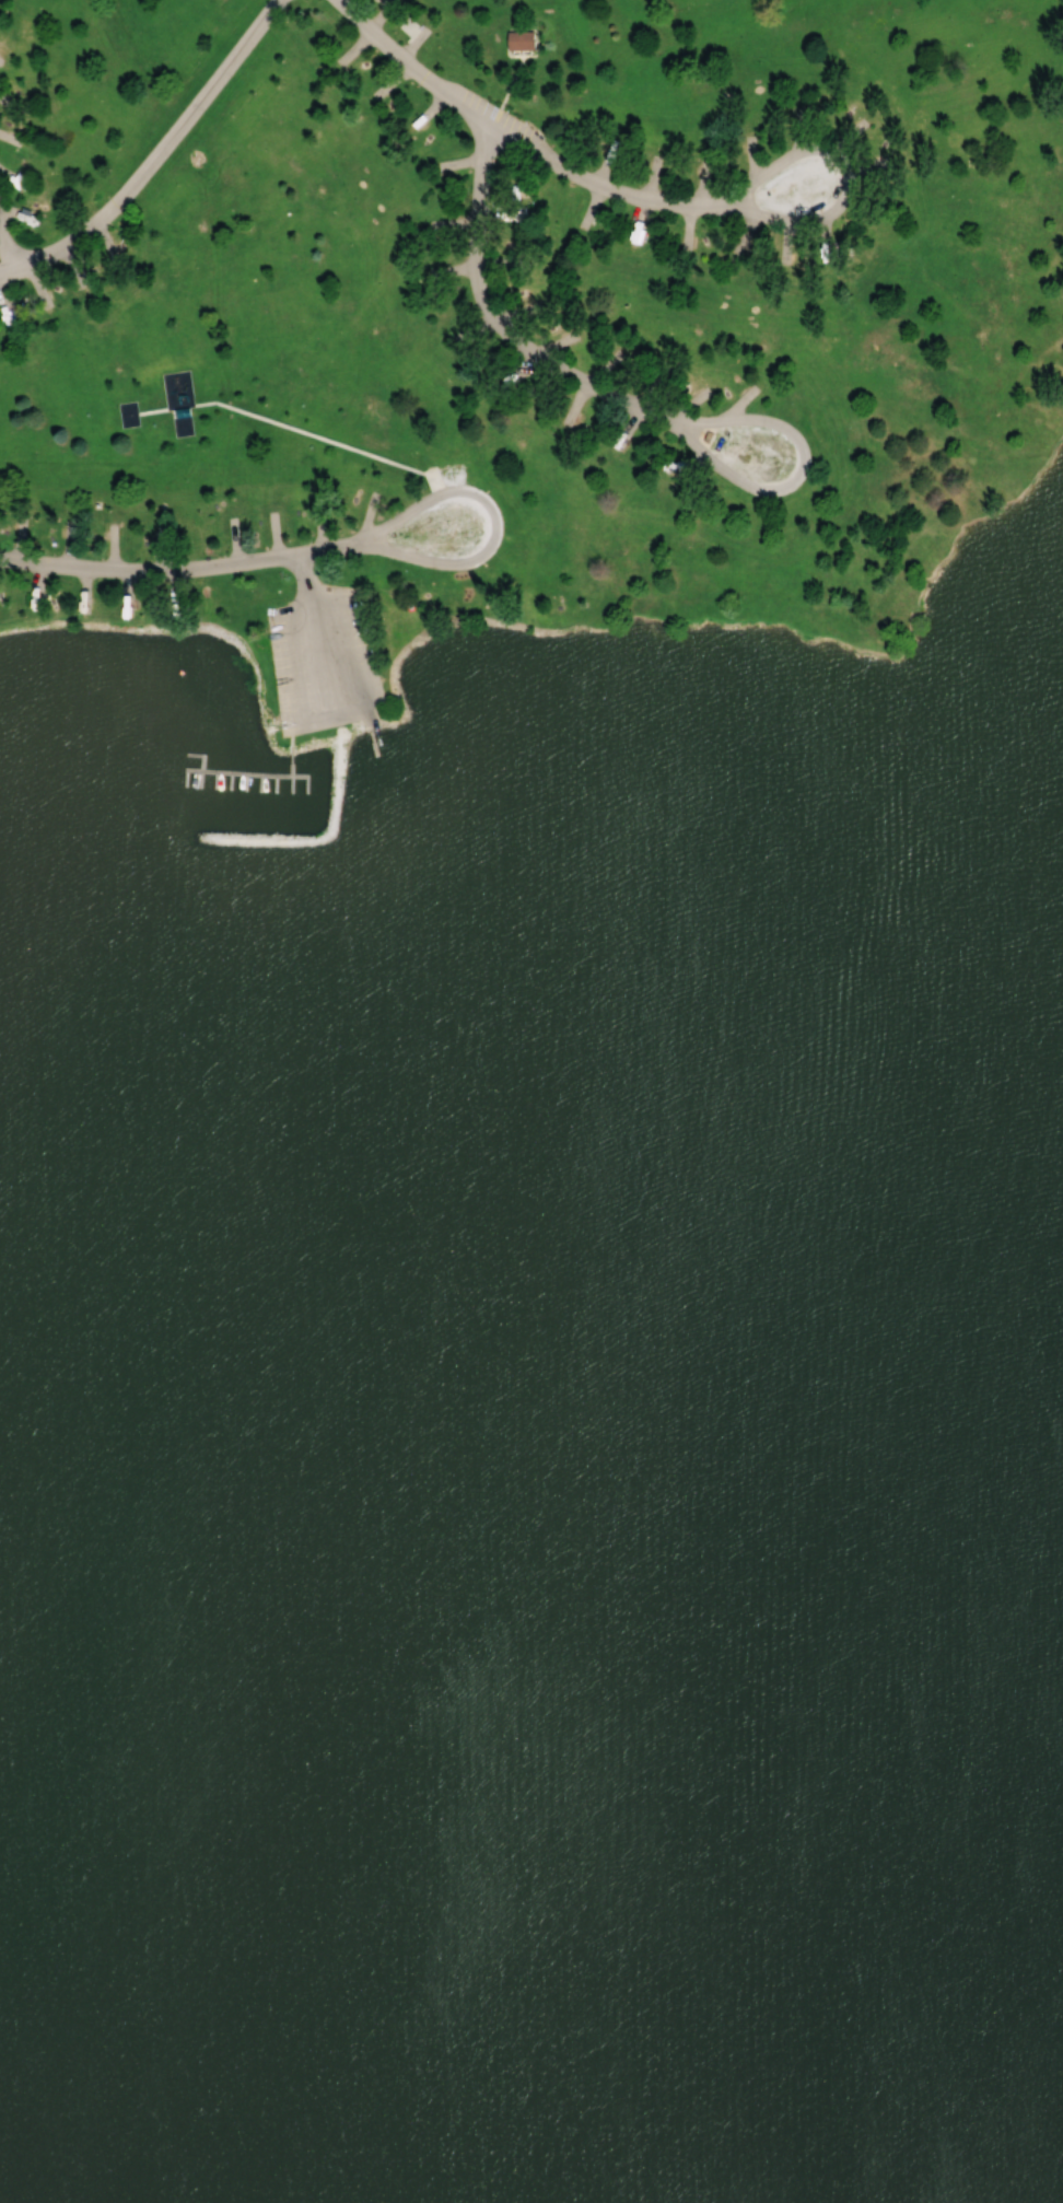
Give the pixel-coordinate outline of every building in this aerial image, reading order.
[(533,32),(506,32),(506,50),(533,50),(533,32)] [(526,221),(526,213),(500,213),(500,221),(526,221)]
